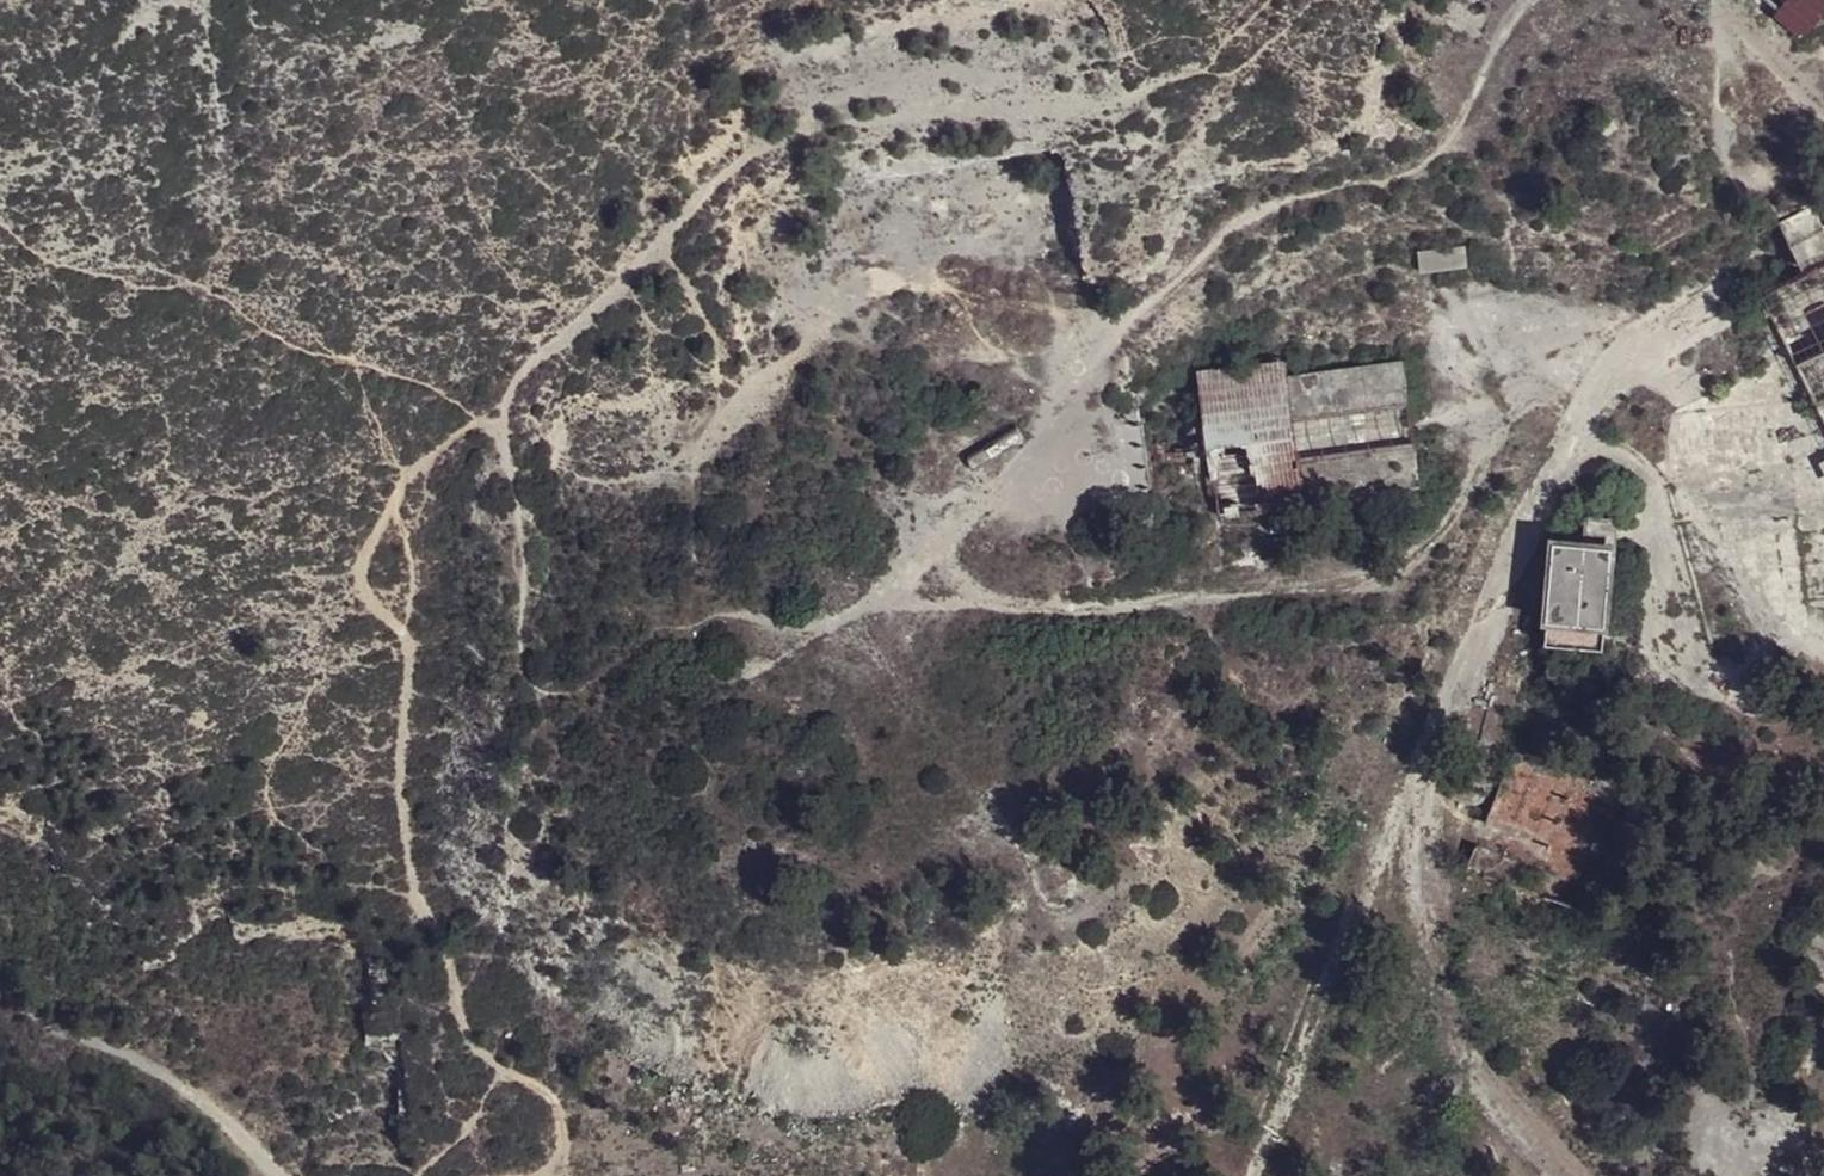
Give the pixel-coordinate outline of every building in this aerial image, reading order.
[(1807,40),(1823,19),(1823,0),(1756,0),(1807,40)] [(1806,268),(1823,259),(1823,215),(1815,196),(1779,214),(1806,268)] [(1806,268),(1766,288),(1823,405),(1823,259),(1806,268)] [(1282,352),(1195,364),(1216,516),(1304,504),(1301,492),(1285,371),(1282,352)] [(1404,356),(1285,371),(1301,492),(1419,477),(1404,356)] [(1615,535),(1557,527),(1548,612),(1605,615),(1615,535)] [(1516,742),(1467,859),(1486,865),(1546,890),(1594,908),(1596,899),(1640,789),(1516,742)] [(1695,875),(1692,887),(1710,890),(1713,880),(1695,875)]
